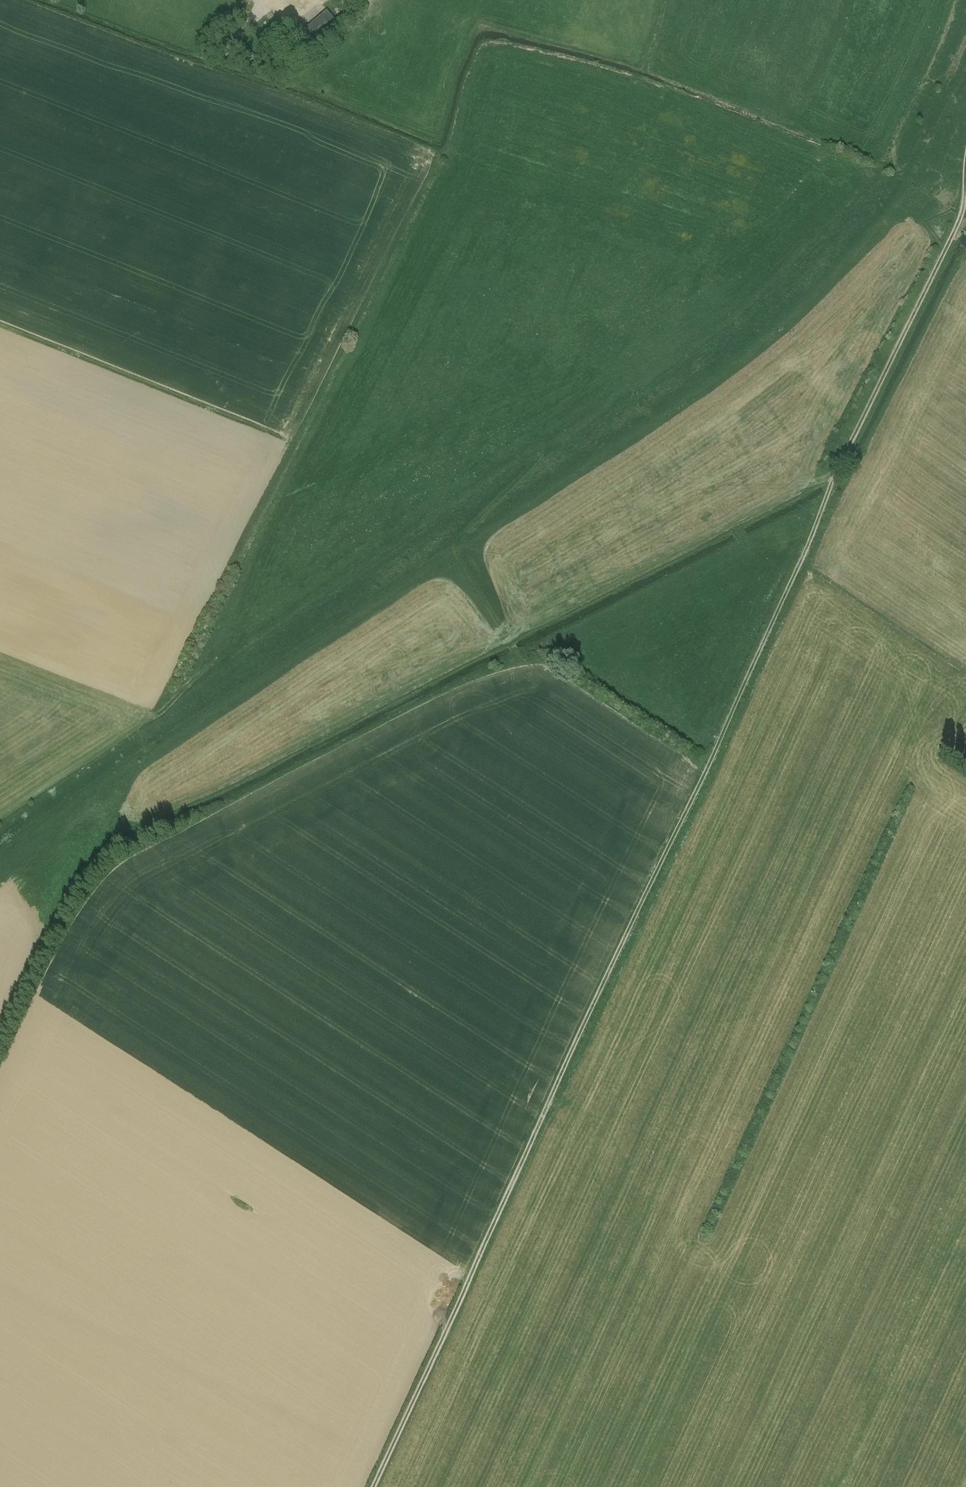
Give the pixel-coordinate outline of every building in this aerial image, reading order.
[(296,36),(306,48),(336,21),(327,10),(296,36)] [(272,39),(278,34),(272,27),(267,32),(272,39)] [(222,52),(232,44),(228,39),(218,48),(222,52)] [(250,61),(255,57),(246,47),(242,51),(250,61)]
